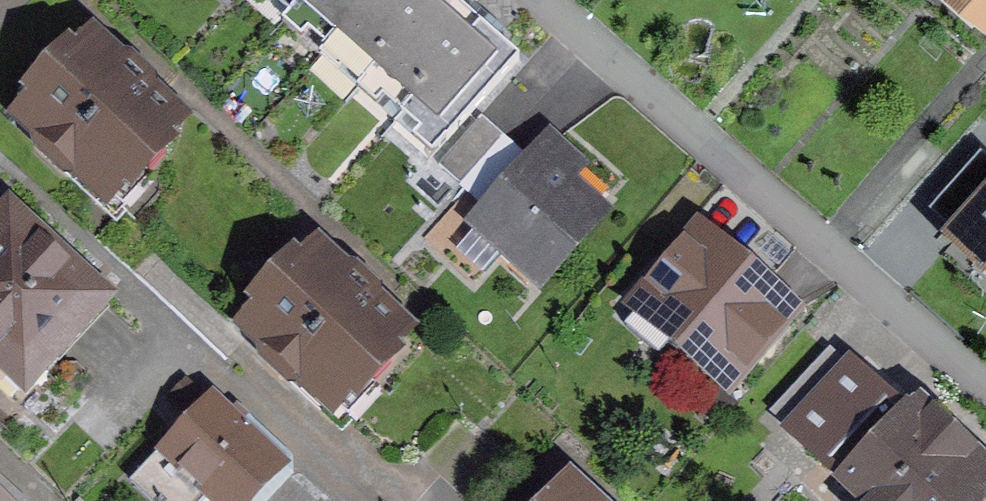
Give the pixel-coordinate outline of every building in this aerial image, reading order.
[(370,0),(303,0),(296,8),(334,41),(370,0)] [(437,0),(370,0),(334,41),(371,74),(437,0)] [(481,26),(452,0),(437,0),(371,74),(408,107),(481,26)] [(985,9),(985,0),(975,0),(985,9)] [(447,141),(519,60),(481,26),(408,107),(447,141)] [(157,139),(175,120),(143,90),(150,82),(128,62),(121,69),(95,45),(70,72),(59,62),(51,72),(43,87),(49,93),(25,119),(43,136),(44,150),(63,168),(70,161),(106,194),(135,163),(143,171),(151,171),(165,156),(165,146),(157,139)] [(439,166),(461,185),(501,141),(479,121),(439,166)] [(461,185),(469,192),(492,212),(531,168),(501,141),(461,185)] [(506,247),(537,274),(594,211),(566,186),(582,167),(554,142),(531,168),(492,212),(469,192),(426,240),(474,283),(506,247)] [(981,145),(929,203),(985,254),(985,149),(981,145)] [(103,301),(10,214),(0,226),(0,389),(11,399),(103,301)] [(726,389),(800,301),(698,215),(624,303),(726,389)] [(383,349),(400,330),(369,300),(376,292),(354,272),(346,280),(320,255),(295,282),(284,271),(264,294),(275,304),(251,329),(269,346),(270,361),(288,378),(295,371),(331,404),(360,373),(368,381),(377,381),(391,365),(392,357),(383,349)] [(985,496),(985,453),(921,392),(909,404),(851,350),(781,424),(862,500),(981,500),(985,496)] [(281,467),(213,403),(137,484),(155,500),(192,500),(203,489),(216,500),(249,500),(281,467)] [(572,465),(538,500),(611,500),(572,465)] [(0,477),(0,500),(26,500),(0,477)]
